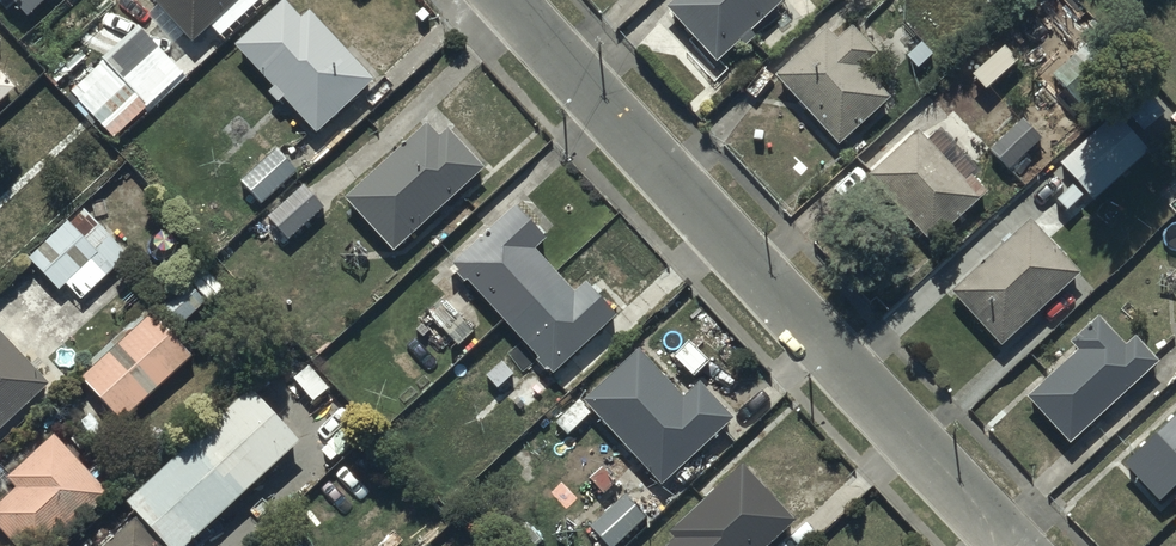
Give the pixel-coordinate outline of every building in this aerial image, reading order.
[(29,15),(45,0),(15,0),(29,15)] [(191,36),(232,0),(158,0),(191,36)] [(234,39),(275,82),(269,87),(278,97),(282,93),(316,129),(374,74),(311,8),(303,15),(289,0),(275,0),(234,39)] [(739,35),(744,41),(754,32),(749,26),(780,0),(668,0),(667,1),(715,56),(739,35)] [(774,71),(837,138),(889,89),(863,61),(877,48),(851,20),(837,33),(826,22),(774,71)] [(0,68),(0,104),(18,88),(0,68)] [(1116,113),(1061,163),(1094,200),(1150,151),(1116,113)] [(344,192),(392,245),(484,163),(448,122),(438,131),(427,118),(344,192)] [(949,133),(935,145),(917,126),(868,170),(929,237),(978,193),(962,174),(989,149),(976,135),(962,147),(949,133)] [(240,177),(260,200),(297,169),(277,146),(240,177)] [(266,212),(287,236),(323,204),(302,181),(266,212)] [(615,309),(584,277),(573,287),(533,244),(546,232),(513,198),(451,257),(457,263),(453,267),(463,278),(466,275),(539,353),(535,356),(543,364),(546,361),(552,368),(615,309)] [(64,281),(79,296),(126,248),(83,205),(69,219),(65,215),(26,254),(59,286),(64,281)] [(951,286),(1000,340),(1079,269),(1030,215),(951,286)] [(81,372),(119,415),(189,352),(151,309),(81,372)] [(1027,391),(1069,438),(1159,358),(1134,330),(1124,339),(1099,311),(1070,336),(1078,345),(1027,391)] [(48,383),(0,328),(0,425),(48,383)] [(582,394),(660,480),(733,414),(698,375),(684,387),(642,340),(582,394)] [(171,545),(178,545),(299,436),(251,383),(126,496),(171,545)] [(1175,486),(1175,418),(1127,463),(1161,499),(1175,486)] [(0,497),(0,524),(20,545),(61,545),(112,502),(104,493),(107,491),(53,429),(5,471),(16,483),(0,497)] [(794,516),(743,460),(669,526),(675,532),(660,545),(762,545),(794,516)] [(590,524),(609,545),(647,511),(627,490),(590,524)] [(98,545),(163,545),(133,513),(98,545)] [(281,545),(295,532),(282,518),(251,545),(283,545),(281,545)]
